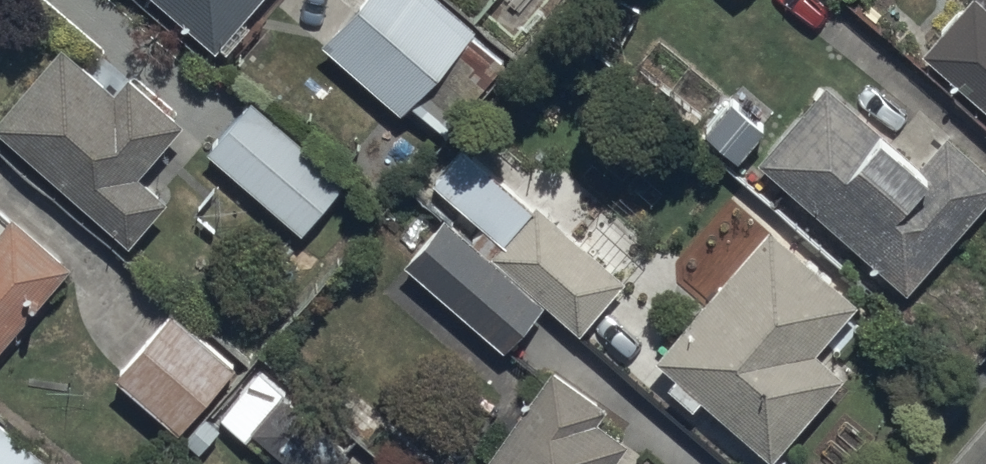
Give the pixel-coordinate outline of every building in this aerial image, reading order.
[(219,44),(220,42),(230,50),(252,24),(245,17),(259,0),(167,0),(219,44)] [(399,107),(403,111),(478,28),(447,0),(361,0),(324,41),(399,107)] [(984,0),(965,0),(923,50),(985,104),(985,2),(984,0)] [(130,70),(123,78),(101,59),(93,67),(64,42),(0,116),(0,130),(130,243),(172,195),(143,170),(187,120),(130,70)] [(922,157),(829,78),(761,158),(913,286),(985,200),(985,162),(946,128),(922,157)] [(350,176),(254,98),(206,156),(303,234),(350,176)] [(583,329),(647,248),(543,157),(517,184),(466,144),(436,182),(507,239),(495,254),(443,213),(401,265),(510,352),(549,303),(583,329)] [(76,265),(16,212),(0,230),(0,350),(76,265)] [(857,299),(770,225),(659,355),(775,455),(847,371),(817,346),(857,299)] [(241,361),(174,305),(117,372),(184,429),(241,361)] [(555,366),(487,463),(614,463),(631,439),(601,418),(610,404),(555,366)] [(348,451),(260,372),(220,416),(247,440),(254,432),(290,463),(337,463),(348,451)] [(1,416),(0,418),(0,463),(57,463),(1,416)]
